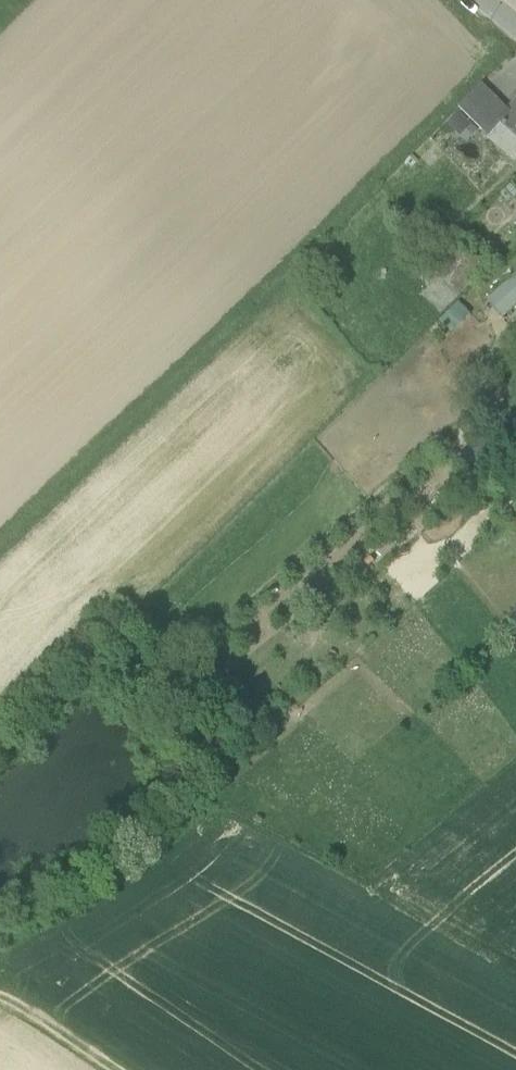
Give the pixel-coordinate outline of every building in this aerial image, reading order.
[(499,122),(508,112),(482,87),(459,110),(489,139),(503,125),(499,122)] [(508,112),(499,122),(503,125),(489,139),(509,159),(515,160),(515,103),(508,112)] [(507,320),(515,310),(515,274),(489,303),(507,320)]
